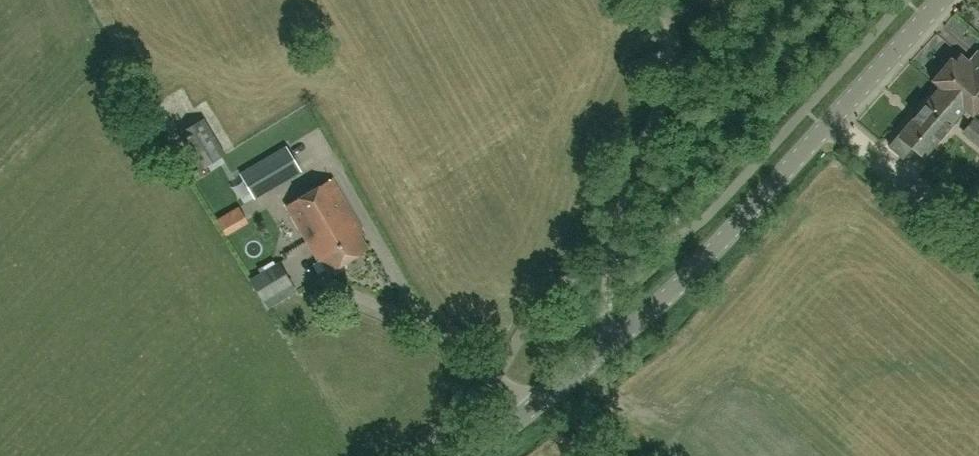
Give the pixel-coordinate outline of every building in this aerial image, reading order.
[(965,109),(973,115),(978,108),(978,53),(971,63),(960,54),(955,61),(953,59),(933,82),(941,88),(965,109)] [(965,109),(941,88),(890,147),(902,158),(913,146),(925,156),(965,109)] [(201,169),(226,155),(205,118),(179,133),(201,169)] [(300,171),(288,149),(242,176),(255,198),(300,171)] [(938,201),(910,178),(898,194),(926,216),(938,201)] [(327,272),(348,261),(368,249),(359,234),(362,233),(330,179),(286,205),(317,259),(319,258),(327,272)] [(246,208),(221,219),(228,235),(253,225),(246,208)] [(279,262),(250,279),(263,301),(292,284),(279,262)]
